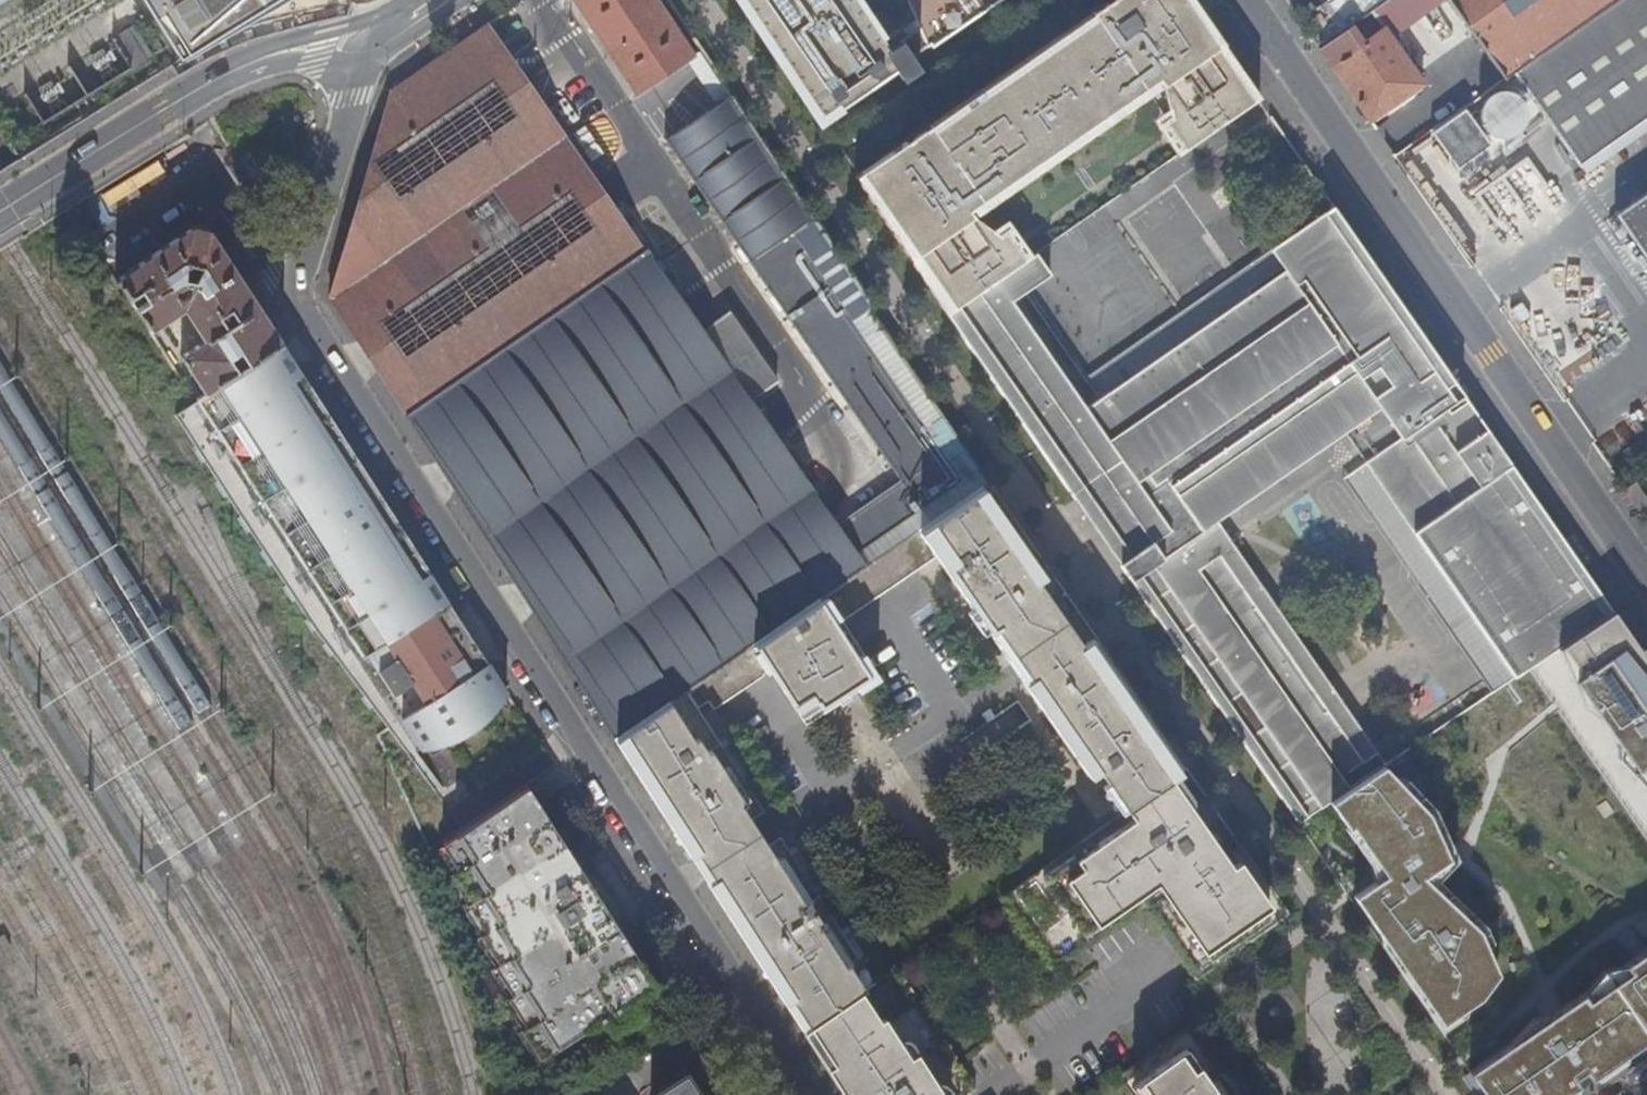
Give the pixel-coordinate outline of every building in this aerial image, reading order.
[(172,45),(179,57),(276,0),(143,0),(172,45)] [(637,95),(692,58),(654,0),(575,0),(637,95)] [(992,0),(741,0),(814,112),(855,85),(859,91),(992,0)] [(948,314),(1012,269),(1027,258),(1007,230),(1001,234),(970,213),(968,210),(1160,78),(1165,85),(1172,117),(1165,122),(1184,150),(1263,96),(1197,0),(1111,0),(1095,11),(1098,15),(936,126),(933,122),(857,174),(948,314)] [(1410,0),(1389,0),(1373,12),(1383,26),(1413,4),(1410,0)] [(1503,79),(1510,74),(1615,0),(1445,0),(1503,79)] [(1510,74),(1573,166),(1646,114),(1646,0),(1615,0),(1510,74)] [(1318,51),(1367,123),(1423,86),(1383,26),(1373,12),(1318,51)] [(153,54),(134,24),(114,37),(133,67),(153,54)] [(539,101),(487,26),(389,93),(327,297),(615,742),(988,484),(914,373),(912,375),(871,312),(873,311),(732,97),(665,141),(896,492),(834,535),(724,366),(647,249),(643,253),(620,220),(615,212),(593,180),(586,171),(544,109),(539,101)] [(545,96),(539,101),(544,109),(550,103),(545,96)] [(593,166),(586,171),(593,180),(600,175),(593,166)] [(1611,207),(1646,257),(1646,182),(1611,207)] [(615,212),(620,220),(626,216),(621,207),(615,212)] [(1349,223),(1334,211),(1326,211),(1268,251),(1269,252),(1285,265),(1349,223)] [(1012,269),(948,314),(1076,499),(1108,478),(1152,542),(1162,556),(1130,579),(1298,823),(1339,796),(1351,788),(1342,776),(1378,752),(1218,518),(1381,406),(1420,380),(1391,338),(1416,321),(1349,223),(1285,265),(1249,290),(1253,295),(1264,312),(1186,365),(1175,349),(1102,399),(1089,379),(1027,290),(1012,269)] [(238,352),(247,366),(282,343),(210,232),(194,226),(116,282),(128,300),(142,291),(148,301),(135,310),(148,330),(182,309),(203,340),(180,356),(205,393),(237,372),(229,359),(238,352)] [(1269,252),(1089,379),(1102,399),(1175,349),(1253,295),(1249,290),(1285,265),(1269,252)] [(1049,276),(1033,254),(1012,269),(1027,290),(1049,276)] [(1561,295),(1589,337),(1610,322),(1578,284),(1561,295)] [(1253,295),(1175,349),(1186,365),(1264,312),(1253,295)] [(1420,380),(1381,406),(1403,438),(1449,406),(1453,413),(1471,401),(1416,321),(1391,338),(1420,380)] [(408,753),(506,690),(486,660),(372,483),(282,343),(247,366),(237,372),(205,393),(172,414),(312,630),(408,753)] [(1367,462),(1517,678),(1555,652),(1617,611),(1471,401),(1453,413),(1449,406),(1403,438),(1367,462)] [(1345,477),(1493,693),(1517,678),(1367,462),(1345,477)] [(1108,478),(1076,499),(1121,565),(1152,542),(1108,478)] [(988,484),(615,742),(692,860),(698,856),(710,874),(715,882),(708,886),(805,1036),(875,987),(855,953),(841,933),(819,899),(790,852),(781,839),(768,847),(763,839),(751,821),(765,813),(741,777),(720,745),(697,709),(708,702),(713,711),(765,678),(764,676),(771,673),(802,722),(876,675),(844,624),(937,558),(1086,783),(1095,776),(1125,818),(1169,786),(1179,779),(1142,725),(1148,721),(988,484)] [(1639,517),(1646,512),(1646,505),(1634,486),(1623,493),(1639,517)] [(1640,630),(1628,638),(1617,611),(1555,652),(1633,775),(1646,796),(1646,641),(1640,630)] [(727,741),(720,745),(741,777),(748,773),(727,741)] [(1391,761),(1351,788),(1339,796),(1394,867),(1352,898),(1441,1025),(1490,989),(1507,968),(1486,925),(1445,871),(1465,851),(1439,798),(1391,761)] [(525,784),(518,789),(556,846),(559,857),(550,862),(563,881),(574,874),(611,932),(602,938),(639,995),(655,985),(525,784)] [(1142,912),(1192,987),(1285,922),(1239,853),(1222,864),(1169,786),(1125,818),(1000,903),(1049,976),(1142,912)] [(518,789),(450,840),(492,909),(501,904),(510,918),(501,923),(572,1038),(581,1033),(606,1017),(631,1000),(639,995),(602,938),(611,932),(574,874),(563,881),(550,862),(559,857),(556,846),(518,789)] [(492,909),(450,840),(442,845),(457,870),(453,873),(484,934),(479,937),(497,966),(492,969),(510,998),(505,1001),(523,1029),(518,1032),(536,1062),(572,1038),(501,923),(510,918),(501,904),(492,909)] [(796,848),(790,852),(819,899),(826,894),(796,848)] [(841,933),(855,953),(861,949),(848,929),(841,933)] [(1462,1064),(1484,1094),(1588,1094),(1605,1086),(1646,1057),(1646,938),(1626,951),(1601,955),(1583,983),(1553,1002),(1531,1003),(1506,1035),(1462,1064)] [(842,1094),(974,1094),(975,1094),(897,973),(875,987),(805,1036),(842,1094)] [(631,1000),(606,1017),(613,1028),(639,1011),(631,1000)] [(721,1026),(715,1016),(696,1027),(699,1033),(703,1036),(721,1026)] [(1118,1082),(1127,1094),(1231,1094),(1188,1032),(1118,1082)] [(700,1067),(653,1094),(719,1094),(700,1067)]
